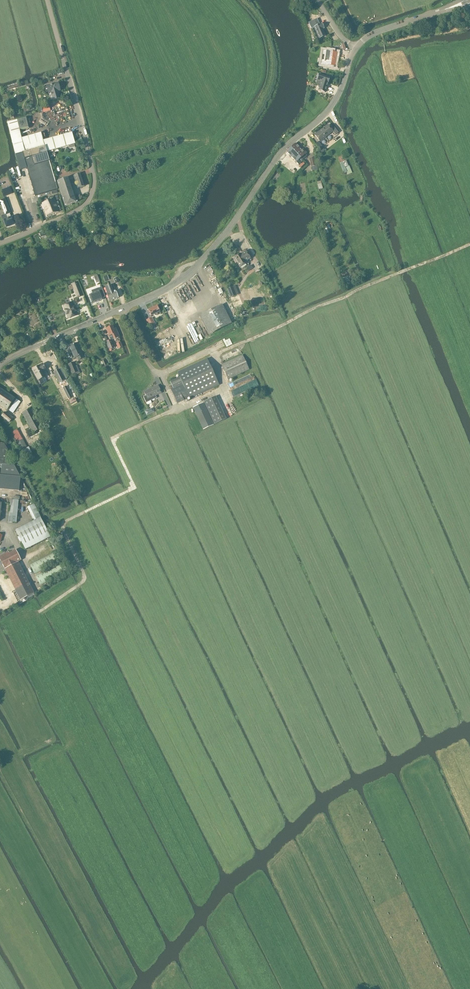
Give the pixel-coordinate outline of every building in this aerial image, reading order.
[(314,27),(317,26),(314,20),(308,23),(311,29),(314,27)] [(314,27),(319,38),(325,36),(322,29),(323,28),(321,24),(317,26),(314,27)] [(325,54),(324,60),(322,60),(321,64),(335,66),(333,65),(335,53),(337,53),(323,51),(323,54),(325,54)] [(326,76),(319,74),(318,79),(321,80),(320,85),(327,87),(330,77),(326,76)] [(47,91),(48,91),(51,100),(53,100),(60,98),(58,91),(60,90),(58,83),(46,86),(47,88),(46,89),(46,90),(46,91),(47,91)] [(17,120),(20,131),(29,129),(27,117),(17,120)] [(7,123),(9,132),(15,155),(25,152),(21,139),(20,131),(17,120),(7,123)] [(334,127),(331,129),(328,125),(320,131),(314,135),(320,142),(325,138),(325,137),(332,132),(335,135),(338,133),(334,127)] [(21,139),(25,152),(45,146),(47,152),(68,146),(74,144),(75,144),(72,133),(43,141),(41,133),(21,139)] [(301,150),(295,144),(290,148),(300,159),(307,153),(303,149),(301,150)] [(15,155),(17,161),(20,170),(27,168),(35,196),(57,189),(49,161),(47,152),(45,146),(25,152),(15,155)] [(300,159),(290,148),(286,152),(298,165),(302,161),(300,159)] [(317,166),(316,166),(314,158),(309,159),(311,167),(312,171),(318,170),(317,166)] [(346,161),(345,161),(340,163),(343,173),(347,172),(348,174),(352,173),(349,166),(348,166),(346,161)] [(80,174),(73,176),(77,189),(84,186),(80,174)] [(77,202),(69,178),(57,182),(65,206),(77,202)] [(4,197),(12,194),(10,187),(1,190),(4,197)] [(11,217),(10,214),(11,213),(5,198),(0,200),(0,206),(1,206),(5,215),(1,216),(3,220),(6,228),(16,224),(13,217),(11,217)] [(54,199),(48,201),(50,207),(52,206),(55,213),(59,212),(59,211),(61,210),(59,206),(57,207),(54,199)] [(50,207),(48,201),(42,204),(46,216),(55,213),(52,206),(50,207)] [(234,257),(240,267),(246,263),(245,262),(250,258),(245,251),(240,254),(234,257)] [(109,301),(114,300),(111,291),(112,291),(111,286),(111,285),(105,287),(107,294),(109,301)] [(230,297),(236,295),(232,286),(227,289),(230,297)] [(93,294),(89,295),(92,303),(103,299),(102,298),(105,297),(102,287),(99,288),(92,291),(93,294)] [(73,302),(63,306),(64,310),(66,315),(67,315),(68,319),(78,315),(76,311),(77,311),(75,305),(74,306),(73,302)] [(199,316),(208,335),(231,323),(222,304),(199,316)] [(160,312),(157,306),(148,310),(151,316),(154,314),(155,315),(156,316),(157,315),(158,314),(157,313),(160,312)] [(155,323),(152,317),(146,320),(149,326),(155,323)] [(106,329),(109,336),(112,335),(114,339),(119,337),(115,328),(114,329),(112,326),(106,329)] [(92,352),(87,339),(83,341),(88,353),(92,352)] [(79,349),(75,340),(70,342),(74,352),(72,352),(75,358),(77,357),(78,360),(83,358),(79,349)] [(106,342),(109,350),(114,348),(111,340),(106,342)] [(242,355),(222,365),(228,379),(249,370),(242,355)] [(100,371),(95,359),(91,360),(96,373),(100,371)] [(171,389),(177,403),(189,398),(218,385),(207,359),(178,373),(180,377),(170,382),(173,388),(171,389)] [(72,374),(77,372),(73,362),(68,364),(72,374)] [(40,365),(32,370),(38,381),(40,381),(45,378),(46,377),(44,372),(43,370),(45,369),(43,364),(40,365)] [(54,373),(59,383),(65,380),(59,369),(54,373)] [(73,394),(68,385),(63,388),(68,397),(73,394)] [(158,385),(144,392),(146,396),(143,397),(146,403),(156,398),(155,396),(161,393),(158,385)] [(12,413),(20,401),(0,388),(0,405),(12,413)] [(203,430),(214,425),(203,403),(193,408),(203,430)] [(31,408),(22,413),(31,430),(40,425),(31,408)] [(9,423),(13,418),(13,417),(8,413),(7,414),(5,412),(1,416),(9,423)] [(6,465),(6,464),(10,465),(11,455),(10,455),(9,450),(7,450),(7,449),(4,444),(2,444),(2,442),(0,441),(1,439),(0,438),(0,464),(6,465)] [(19,491),(20,478),(20,477),(14,465),(10,465),(6,464),(6,465),(0,464),(0,489),(19,491)] [(40,518),(16,530),(25,550),(50,537),(40,518)] [(21,560),(15,550),(0,558),(0,559),(5,568),(18,562),(21,560)] [(34,593),(18,562),(5,568),(21,600),(34,593)]
